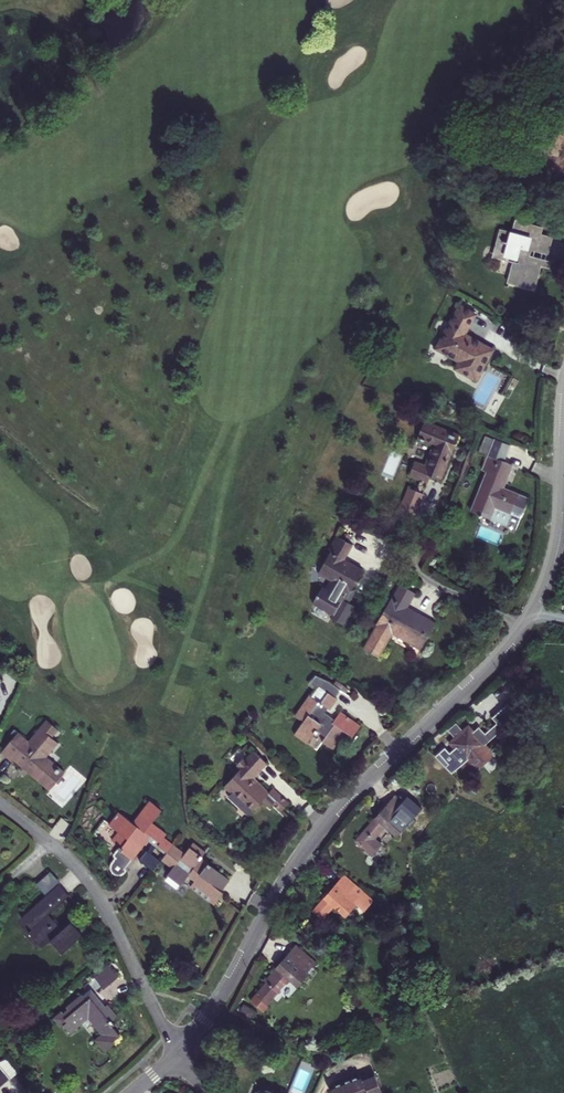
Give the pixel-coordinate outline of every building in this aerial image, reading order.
[(526,229),(516,227),(513,235),(507,233),(504,243),(497,241),(493,256),(495,257),(495,258),(504,261),(505,257),(517,260),(516,265),(512,265),(507,281),(512,282),(511,284),(527,289),(528,287),(535,289),(542,265),(526,260),(529,250),(547,254),(552,237),(542,234),(543,230),(527,226),(526,229)] [(504,243),(507,233),(500,231),(497,241),(504,243)] [(553,256),(547,254),(529,250),(526,260),(542,265),(549,266),(553,256)] [(504,262),(512,265),(516,265),(517,260),(505,257),(504,261),(504,262)] [(478,382),(495,352),(481,344),(479,348),(474,345),(476,341),(466,335),(477,314),(460,304),(435,349),(458,362),(455,369),(478,382)] [(452,454),(460,435),(425,421),(417,440),(424,442),(425,440),(437,445),(432,458),(429,457),(425,466),(415,462),(410,476),(428,483),(431,476),(441,480),(448,465),(445,464),(450,453),(452,454)] [(509,446),(490,439),(484,454),(492,458),(478,495),(474,493),(466,512),(505,528),(511,515),(521,519),(529,499),(504,489),(513,465),(503,461),(509,446)] [(425,440),(424,442),(433,447),(429,457),(432,458),(437,445),(425,440)] [(424,493),(413,489),(410,496),(421,500),(424,493)] [(421,500),(410,496),(404,509),(419,515),(427,494),(424,493),(421,500)] [(353,545),(337,536),(329,551),(331,553),(319,573),(331,581),(325,591),(322,589),(313,604),(333,615),(331,619),(344,626),(355,607),(348,604),(352,596),(351,592),(363,571),(344,561),(353,545)] [(364,648),(379,657),(394,632),(422,648),(435,626),(407,610),(417,594),(400,584),(364,648)] [(294,735),(308,744),(317,731),(326,737),(322,743),(334,750),(346,732),(353,737),(361,726),(341,711),(336,720),(325,712),(328,708),(331,710),(338,700),(336,698),(341,690),(329,681),(316,675),(310,684),(317,688),(312,697),(310,695),(295,715),(303,721),(294,735)] [(473,733),(468,727),(463,731),(455,738),(449,743),(454,748),(449,752),(445,748),(436,756),(452,774),(468,761),(476,771),(494,755),(485,745),(519,716),(508,703),(492,718),(496,724),(485,734),(479,728),(473,733)] [(51,738),(58,731),(46,721),(28,742),(18,733),(2,751),(50,790),(65,772),(47,758),(58,744),(51,738)] [(455,738),(463,731),(456,724),(448,730),(455,738)] [(240,770),(225,786),(252,811),(264,799),(271,805),(274,803),(283,811),(290,803),(274,788),(270,793),(254,778),(268,764),(253,750),(237,768),(240,770)] [(225,786),(224,787),(251,813),(252,811),(225,786)] [(403,799),(395,793),(363,830),(364,831),(355,841),(371,855),(381,845),(374,838),(385,826),(397,837),(408,823),(407,822),(412,816),(414,818),(424,808),(413,798),(412,799),(407,795),(403,799)] [(147,840),(166,855),(174,844),(165,837),(167,834),(153,823),(162,810),(150,801),(133,823),(119,812),(109,824),(118,831),(120,847),(117,850),(115,852),(114,853),(113,855),(115,859),(112,862),(111,864),(110,867),(111,870),(112,872),(114,874),(119,876),(121,876),(124,874),(126,871),(127,868),(127,867),(147,840)] [(185,853),(174,844),(166,855),(162,860),(173,869),(168,876),(180,884),(187,875),(194,881),(190,887),(214,905),(223,893),(222,892),(231,880),(201,858),(206,853),(193,843),(185,853)] [(61,952),(82,935),(70,922),(62,929),(48,913),(68,895),(58,884),(60,882),(50,871),(36,883),(46,895),(22,917),(32,929),(28,932),(42,947),(50,940),(61,952)] [(373,900),(344,874),(312,910),(322,919),(333,906),(345,917),(356,904),(364,911),(373,900)] [(296,944),(264,980),(265,982),(255,994),(267,1004),(278,992),(274,989),(285,976),(298,988),(308,975),(306,973),(312,966),(316,969),(319,964),(296,944)] [(108,965),(94,977),(104,988),(118,976),(108,965)] [(61,1010),(52,1017),(61,1028),(64,1026),(70,1033),(88,1019),(101,1034),(95,1039),(106,1052),(117,1043),(115,1041),(122,1035),(114,1025),(115,1024),(113,1020),(118,1016),(107,1004),(102,1008),(97,1003),(98,998),(90,988),(82,995),(81,993),(66,1006),(67,1008),(62,1012),(61,1010)] [(319,1058),(314,1055),(310,1063),(316,1066),(319,1058)] [(10,1079),(0,1066),(0,1087),(10,1079)] [(375,1075),(362,1080),(361,1077),(334,1088),(335,1092),(382,1092),(375,1075)]
